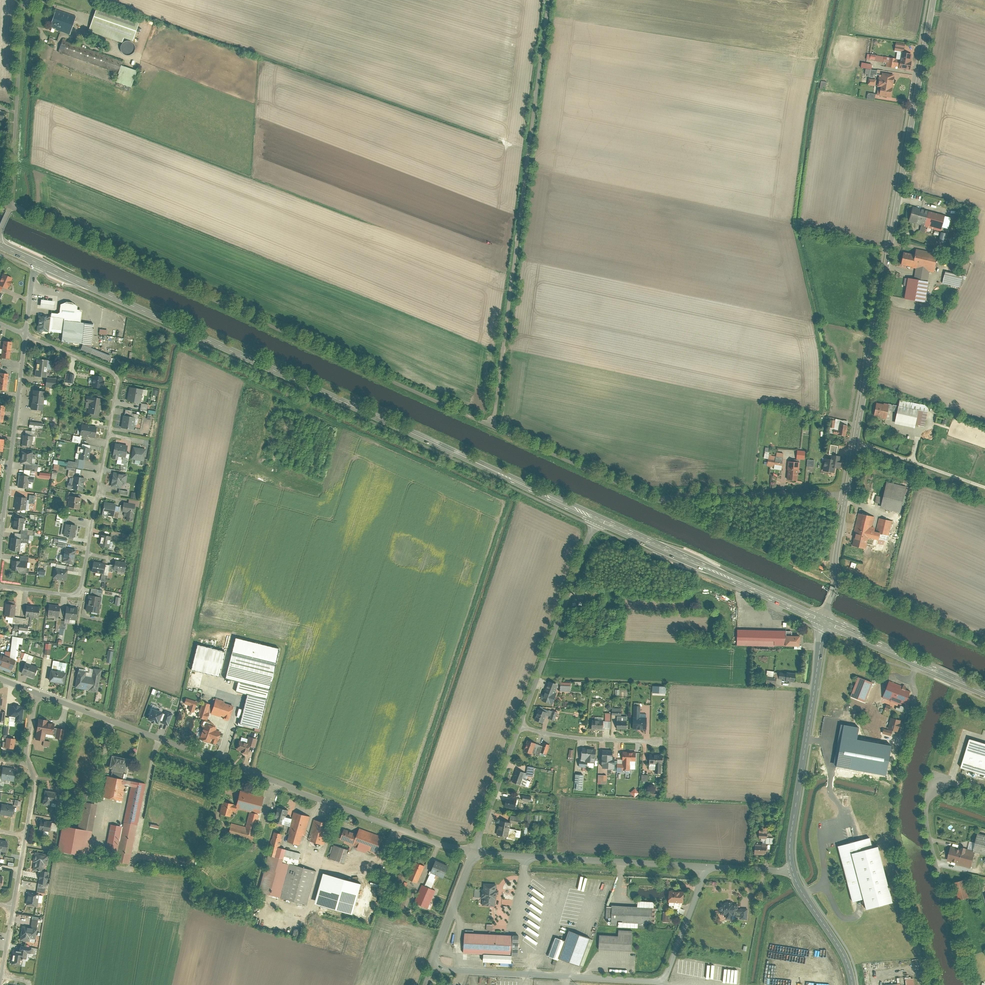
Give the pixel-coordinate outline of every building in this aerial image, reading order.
[(141,20),(100,5),(91,31),(123,42),(125,35),(135,39),(141,20)] [(77,16),(57,9),(51,26),(71,33),(77,16)] [(125,61),(65,39),(60,52),(121,73),(124,64),(125,61)] [(894,42),(893,50),(903,51),(904,43),(894,42)] [(911,54),(901,52),(899,59),(898,68),(908,70),(911,54)] [(866,59),(886,63),(887,57),(867,54),(866,59)] [(898,68),(899,59),(887,57),(886,63),(886,66),(898,68)] [(119,77),(135,82),(140,70),(124,64),(121,73),(119,77)] [(877,70),(869,69),(868,77),(873,77),(873,74),(876,75),(877,70)] [(893,74),(882,73),(881,77),(877,77),(876,85),(880,86),(880,88),(877,87),(876,95),(890,97),(893,74)] [(908,222),(923,226),(927,211),(912,207),(908,222)] [(943,215),(927,211),(923,226),(939,230),(940,226),(943,215)] [(940,226),(947,228),(950,217),(943,215),(940,226)] [(937,253),(915,249),(914,254),(911,266),(911,267),(915,268),(928,270),(933,271),(937,253)] [(914,254),(902,252),(900,264),(911,266),(914,254)] [(915,268),(913,279),(926,282),(928,270),(915,268)] [(961,275),(944,271),(941,283),(958,288),(961,275)] [(3,287),(8,290),(13,279),(3,275),(0,282),(0,293),(3,287)] [(913,279),(907,278),(903,298),(923,302),(927,282),(926,282),(913,279)] [(54,302),(41,300),(39,308),(53,311),(54,302)] [(51,314),(51,318),(49,332),(62,334),(64,321),(80,323),(81,311),(77,311),(77,308),(72,304),(65,303),(60,305),(59,313),(57,315),(51,314)] [(51,318),(37,317),(35,334),(48,335),(49,332),(51,318)] [(80,323),(64,321),(62,334),(61,343),(91,346),(94,325),(80,323)] [(4,341),(3,349),(12,350),(13,342),(4,341)] [(2,359),(10,360),(12,350),(3,349),(2,359)] [(36,360),(34,377),(45,378),(46,370),(48,361),(36,360)] [(0,377),(0,381),(8,382),(9,374),(0,373),(0,377)] [(65,383),(73,384),(74,375),(67,374),(65,383)] [(91,388),(101,389),(103,378),(93,376),(91,388)] [(46,378),(45,388),(55,389),(55,379),(46,378)] [(7,392),(8,382),(0,381),(0,391),(7,392)] [(129,388),(126,402),(140,405),(142,395),(143,390),(129,388)] [(30,410),(42,412),(44,392),(33,391),(30,410)] [(87,414),(99,416),(102,400),(86,397),(85,403),(89,404),(87,414)] [(898,400),(897,406),(925,412),(927,406),(898,400)] [(876,402),(873,415),(885,418),(887,410),(888,404),(883,402),(882,404),(876,402)] [(925,412),(897,406),(896,411),(893,423),(912,428),(913,424),(924,426),(927,412),(925,412)] [(121,428),(133,431),(135,419),(123,416),(121,428)] [(847,425),(839,424),(838,430),(837,434),(846,435),(847,425)] [(82,425),(80,436),(94,439),(96,428),(82,425)] [(22,446),(31,447),(32,437),(23,436),(22,446)] [(127,446),(114,444),(112,460),(117,461),(118,457),(125,459),(127,446)] [(837,446),(829,444),(827,454),(830,454),(836,455),(837,446)] [(85,461),(88,462),(90,450),(80,448),(78,460),(79,460),(85,461)] [(147,460),(144,459),(146,450),(133,448),(130,460),(140,462),(139,465),(145,467),(147,460)] [(805,451),(797,450),(795,458),(804,460),(805,451)] [(21,451),(19,464),(31,466),(33,452),(21,451)] [(833,473),(834,468),(839,468),(841,456),(836,455),(830,454),(830,459),(824,458),(822,471),(833,473)] [(776,456),(769,455),(768,459),(768,465),(774,466),(774,464),(782,465),(783,457),(782,457),(776,456)] [(67,467),(77,469),(79,460),(78,460),(75,459),(75,463),(68,462),(67,467)] [(798,462),(788,461),(786,479),(797,480),(798,462)] [(67,489),(82,491),(84,479),(80,478),(82,470),(75,469),(74,477),(73,479),(69,478),(67,489)] [(113,473),(110,487),(120,489),(121,484),(125,484),(127,476),(113,473)] [(19,476),(17,488),(28,490),(29,477),(19,476)] [(907,487),(887,482),(881,508),(900,513),(907,487)] [(67,507),(79,510),(81,499),(69,496),(67,507)] [(16,497),(14,510),(25,511),(26,501),(27,498),(16,497)] [(132,523),(134,507),(138,508),(139,502),(129,500),(128,504),(124,503),(122,513),(126,513),(124,522),(132,523)] [(113,518),(115,505),(104,503),(102,516),(113,518)] [(873,517),(858,514),(852,544),(867,547),(869,538),(879,540),(880,532),(876,532),(877,528),(871,527),(873,517)] [(892,519),(879,516),(877,528),(876,532),(880,532),(888,535),(892,519)] [(14,518),(12,530),(22,531),(24,519),(14,518)] [(63,536),(74,538),(76,527),(65,525),(63,536)] [(20,535),(20,540),(28,541),(29,536),(27,536),(27,532),(21,531),(20,535)] [(99,546),(109,548),(111,537),(101,536),(99,546)] [(55,538),(54,545),(67,547),(68,540),(55,538)] [(11,539),(9,551),(19,552),(21,540),(20,540),(14,539),(11,539)] [(61,563),(73,566),(76,551),(64,549),(61,563)] [(126,562),(115,560),(113,572),(124,574),(126,562)] [(12,561),(11,573),(25,575),(25,573),(27,563),(12,561)] [(105,565),(93,562),(91,573),(103,575),(105,565)] [(55,567),(52,579),(66,582),(68,569),(55,567)] [(86,612),(98,614),(101,599),(88,596),(86,612)] [(15,606),(5,605),(4,617),(14,618),(15,606)] [(47,616),(58,617),(59,608),(48,607),(47,616)] [(26,608),(25,618),(37,619),(38,609),(26,608)] [(64,620),(76,621),(77,610),(66,608),(64,620)] [(784,631),(736,630),(736,644),(783,646),(784,635),(784,631)] [(798,636),(784,635),(783,646),(797,646),(798,636)] [(9,657),(20,658),(22,639),(12,637),(9,657)] [(236,638),(225,680),(238,683),(235,693),(246,696),(239,724),(259,729),(279,650),(236,638)] [(225,653),(197,646),(192,671),(219,678),(225,653)] [(26,662),(25,665),(30,667),(33,657),(29,655),(26,662)] [(0,657),(0,667),(11,671),(15,661),(0,656),(0,657)] [(53,661),(51,672),(64,674),(66,663),(53,661)] [(24,665),(21,674),(33,679),(37,669),(30,667),(25,665),(24,665)] [(75,688),(88,691),(88,692),(97,693),(101,671),(93,670),(91,678),(85,677),(86,672),(78,671),(75,688)] [(780,670),(780,673),(773,672),(772,676),(766,675),(765,683),(780,685),(781,679),(794,681),(795,673),(780,670)] [(50,672),(48,684),(63,686),(65,674),(64,674),(51,672),(50,672)] [(872,683),(856,676),(848,696),(864,702),(872,683)] [(555,692),(558,684),(549,681),(542,700),(553,704),(557,693),(555,692)] [(908,701),(911,692),(904,689),(905,687),(889,681),(882,698),(899,704),(900,701),(906,703),(906,701),(908,701)] [(561,682),(560,690),(570,691),(571,682),(561,682)] [(195,712),(199,701),(187,698),(185,704),(191,706),(190,710),(195,712)] [(199,717),(209,720),(210,714),(223,717),(223,719),(231,721),(235,704),(213,698),(212,703),(203,701),(199,717)] [(23,707),(9,705),(8,717),(15,718),(14,723),(21,724),(23,707)] [(640,705),(634,705),(633,717),(632,717),(632,729),(646,729),(646,717),(640,717),(640,705)] [(538,706),(533,720),(542,723),(545,714),(547,710),(538,706)] [(152,709),(147,720),(158,724),(159,724),(159,722),(168,725),(172,714),(165,712),(163,714),(152,709)] [(552,710),(550,716),(549,718),(555,720),(558,712),(552,710)] [(617,715),(617,728),(626,728),(626,716),(617,715)] [(591,719),(591,728),(602,729),(602,717),(594,716),(594,719),(591,719)] [(900,721),(891,717),(887,728),(896,731),(900,721)] [(52,736),(54,724),(47,723),(47,721),(38,720),(34,740),(44,741),(45,735),(52,736)] [(203,724),(198,740),(216,746),(221,730),(203,724)] [(843,724),(835,766),(886,775),(891,746),(856,739),(859,727),(843,724)] [(55,739),(63,741),(64,730),(56,729),(55,739)] [(239,742),(237,750),(242,752),(241,754),(248,755),(250,749),(255,750),(257,740),(249,738),(247,744),(239,742)] [(968,738),(959,767),(984,775),(984,743),(968,738)] [(5,749),(13,750),(15,740),(6,739),(5,749)] [(534,742),(526,740),(523,750),(531,753),(532,751),(534,742)] [(542,745),(534,742),(532,751),(539,753),(539,752),(542,745)] [(542,745),(539,752),(547,754),(550,744),(542,742),(542,745)] [(596,748),(582,746),(581,760),(594,762),(595,762),(596,748)] [(602,756),(601,768),(614,768),(614,760),(614,756),(612,756),(612,750),(603,749),(603,756),(602,756)] [(636,760),(636,751),(622,751),(622,760),(617,760),(617,769),(630,769),(631,760),(636,760)] [(662,754),(648,754),(648,764),(654,764),(653,773),(661,773),(661,764),(662,764),(662,754)] [(128,761),(111,757),(109,770),(112,771),(110,778),(121,780),(122,773),(125,773),(128,761)] [(526,773),(525,772),(524,774),(527,775),(533,776),(534,767),(527,766),(526,773)] [(15,770),(2,768),(2,771),(1,777),(0,780),(13,783),(15,770)] [(517,769),(512,781),(520,784),(529,787),(531,781),(526,779),(527,775),(524,774),(525,772),(517,769)] [(576,789),(582,789),(584,774),(576,773),(575,782),(576,782),(576,789)] [(606,775),(597,774),(597,780),(600,780),(600,783),(606,783),(606,775)] [(137,825),(145,785),(107,778),(102,799),(121,803),(125,787),(131,788),(123,823),(137,825)] [(636,788),(631,792),(636,797),(641,792),(636,788)] [(263,796),(239,790),(235,807),(258,814),(263,796)] [(45,791),(42,806),(50,808),(51,804),(57,805),(59,794),(45,791)] [(507,795),(505,806),(515,808),(517,797),(507,795)] [(219,813),(229,816),(231,810),(234,810),(235,804),(222,801),(219,813)] [(77,830),(91,833),(96,806),(82,803),(77,830)] [(0,812),(0,816),(12,818),(13,809),(1,807),(0,812)] [(278,807),(274,821),(290,825),(292,817),(286,816),(288,810),(278,807)] [(249,812),(245,827),(231,823),(229,831),(227,836),(251,842),(258,814),(249,812)] [(302,835),(305,836),(310,816),(294,812),(288,833),(290,833),(288,841),(300,844),(302,835)] [(510,814),(509,821),(510,821),(520,823),(521,816),(510,814)] [(509,821),(498,819),(496,834),(505,836),(507,836),(509,828),(510,821),(509,821)] [(308,840),(324,844),(329,824),(314,820),(308,840)] [(50,823),(40,822),(39,831),(49,833),(50,823)] [(137,825),(123,823),(115,862),(128,865),(137,825)] [(110,826),(105,848),(117,850),(121,828),(110,826)] [(215,833),(227,836),(229,831),(216,827),(215,833)] [(62,828),(58,853),(87,858),(91,833),(62,828)] [(383,836),(360,828),(358,834),(354,844),(354,845),(376,853),(383,836)] [(522,830),(509,828),(507,836),(505,836),(505,838),(514,840),(514,836),(521,837),(522,830)] [(340,839),(354,844),(358,834),(344,829),(340,839)] [(274,832),(268,855),(283,859),(286,849),(279,847),(283,834),(274,832)] [(977,833),(973,850),(973,851),(975,852),(984,854),(984,835),(977,833)] [(867,836),(835,845),(850,900),(859,897),(861,907),(888,899),(872,843),(869,844),(867,836)] [(766,844),(755,844),(754,853),(766,854),(766,844)] [(329,858),(343,862),(347,849),(333,845),(329,858)] [(951,846),(947,861),(971,867),(975,852),(973,851),(973,850),(959,846),(958,849),(955,848),(955,847),(951,846)] [(283,859),(282,861),(289,863),(297,865),(301,853),(286,849),(283,859)] [(49,856),(34,853),(33,863),(34,864),(32,871),(43,873),(44,865),(47,866),(49,856)] [(263,893),(280,897),(289,863),(282,861),(283,859),(268,855),(260,884),(265,885),(263,893)] [(448,865),(436,859),(431,871),(443,876),(448,865)] [(408,878),(418,882),(425,865),(415,861),(408,878)] [(280,897),(307,905),(316,871),(297,865),(289,863),(280,897)] [(361,882),(323,871),(314,902),(352,912),(361,882)] [(431,871),(425,885),(431,888),(436,878),(434,877),(436,873),(431,871)] [(40,873),(37,889),(45,890),(48,874),(40,873)] [(585,891),(599,895),(604,882),(589,877),(585,891)] [(971,896),(966,879),(953,882),(958,900),(971,896)] [(497,884),(484,883),(483,889),(481,889),(481,897),(481,898),(483,898),(482,905),(495,906),(496,894),(498,894),(498,889),(496,889),(497,884)] [(422,884),(414,902),(431,909),(437,895),(434,894),(435,890),(431,888),(425,885),(422,884)] [(683,891),(667,891),(666,901),(683,902),(683,891)] [(26,906),(37,908),(39,894),(28,892),(26,906)] [(400,907),(406,909),(410,898),(404,896),(400,907)] [(737,902),(721,901),(721,906),(719,906),(718,910),(721,910),(720,913),(725,913),(725,918),(731,919),(731,914),(737,914),(737,912),(737,908),(737,902)] [(636,906),(610,905),(609,925),(636,927),(636,923),(653,923),(654,907),(652,907),(636,906)] [(22,927),(19,941),(29,943),(29,939),(35,940),(37,929),(36,929),(30,928),(22,927)] [(598,934),(597,948),(631,950),(632,930),(618,929),(617,936),(598,934)] [(588,938),(567,930),(563,941),(556,958),(578,966),(588,938)] [(509,934),(463,932),(462,952),(481,953),(508,954),(509,934)] [(518,935),(509,934),(508,954),(517,955),(518,935)] [(553,937),(546,955),(556,959),(556,958),(563,941),(553,937)] [(20,947),(19,951),(13,950),(11,965),(20,967),(21,960),(26,961),(27,954),(30,955),(31,949),(20,947)] [(481,953),(480,960),(508,962),(508,954),(481,953)] [(741,977),(741,968),(720,968),(720,982),(739,983),(739,977),(741,977)]
